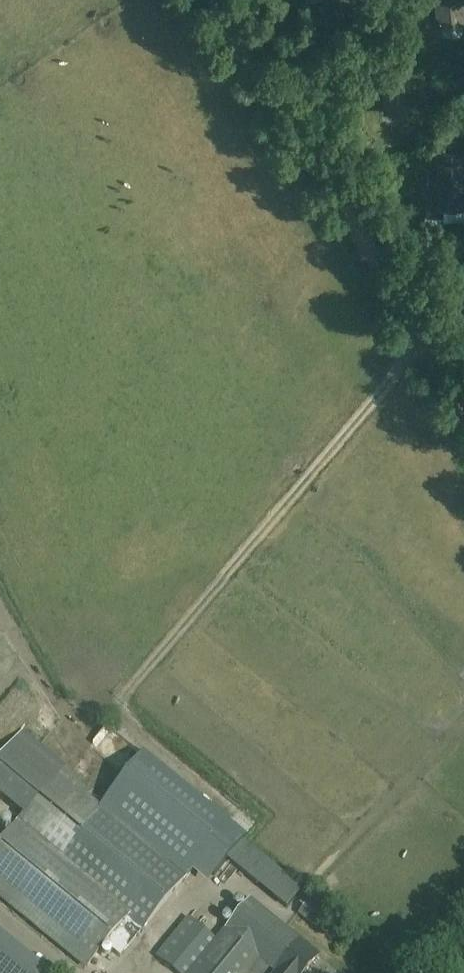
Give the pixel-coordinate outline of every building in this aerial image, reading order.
[(463,21),(463,19),(462,0),(436,0),(438,24),(463,21)] [(463,189),(463,153),(438,153),(438,209),(463,208),(463,189)] [(106,947),(120,958),(141,932),(140,931),(186,877),(87,797),(94,789),(23,730),(0,757),(0,798),(22,816),(0,841),(0,895),(88,969),(106,947)] [(105,745),(121,764),(136,751),(120,732),(105,745)] [(109,796),(195,866),(229,824),(143,754),(109,796)] [(227,860),(286,908),(303,888),(244,840),(227,860)] [(318,954),(251,899),(225,930),(225,929),(216,941),(188,918),(156,956),(176,972),(246,972),(259,958),(277,972),(303,972),(318,954)] [(298,914),(319,931),(330,918),(308,901),(298,914)] [(0,935),(0,972),(46,972),(0,935)]
